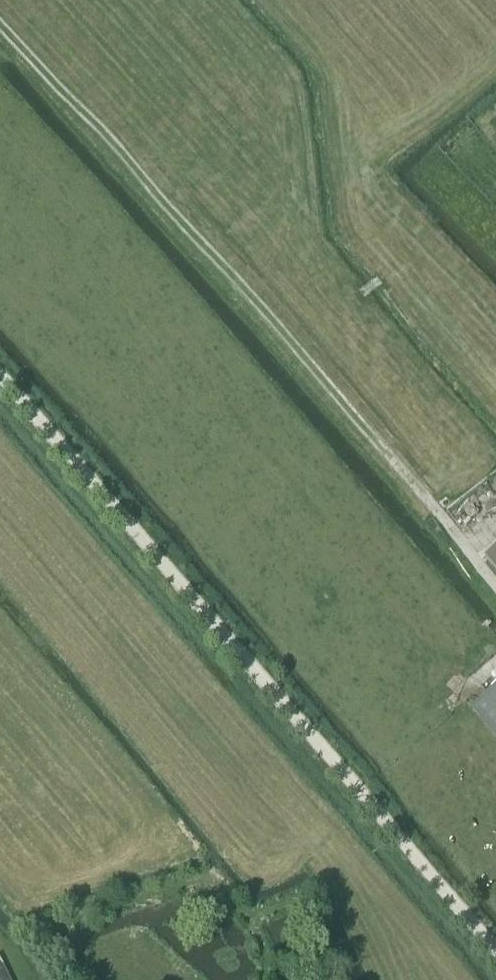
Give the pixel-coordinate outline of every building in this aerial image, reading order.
[(484,558),(495,572),(495,548),(484,558)] [(495,739),(495,690),(472,711),(495,739)]
